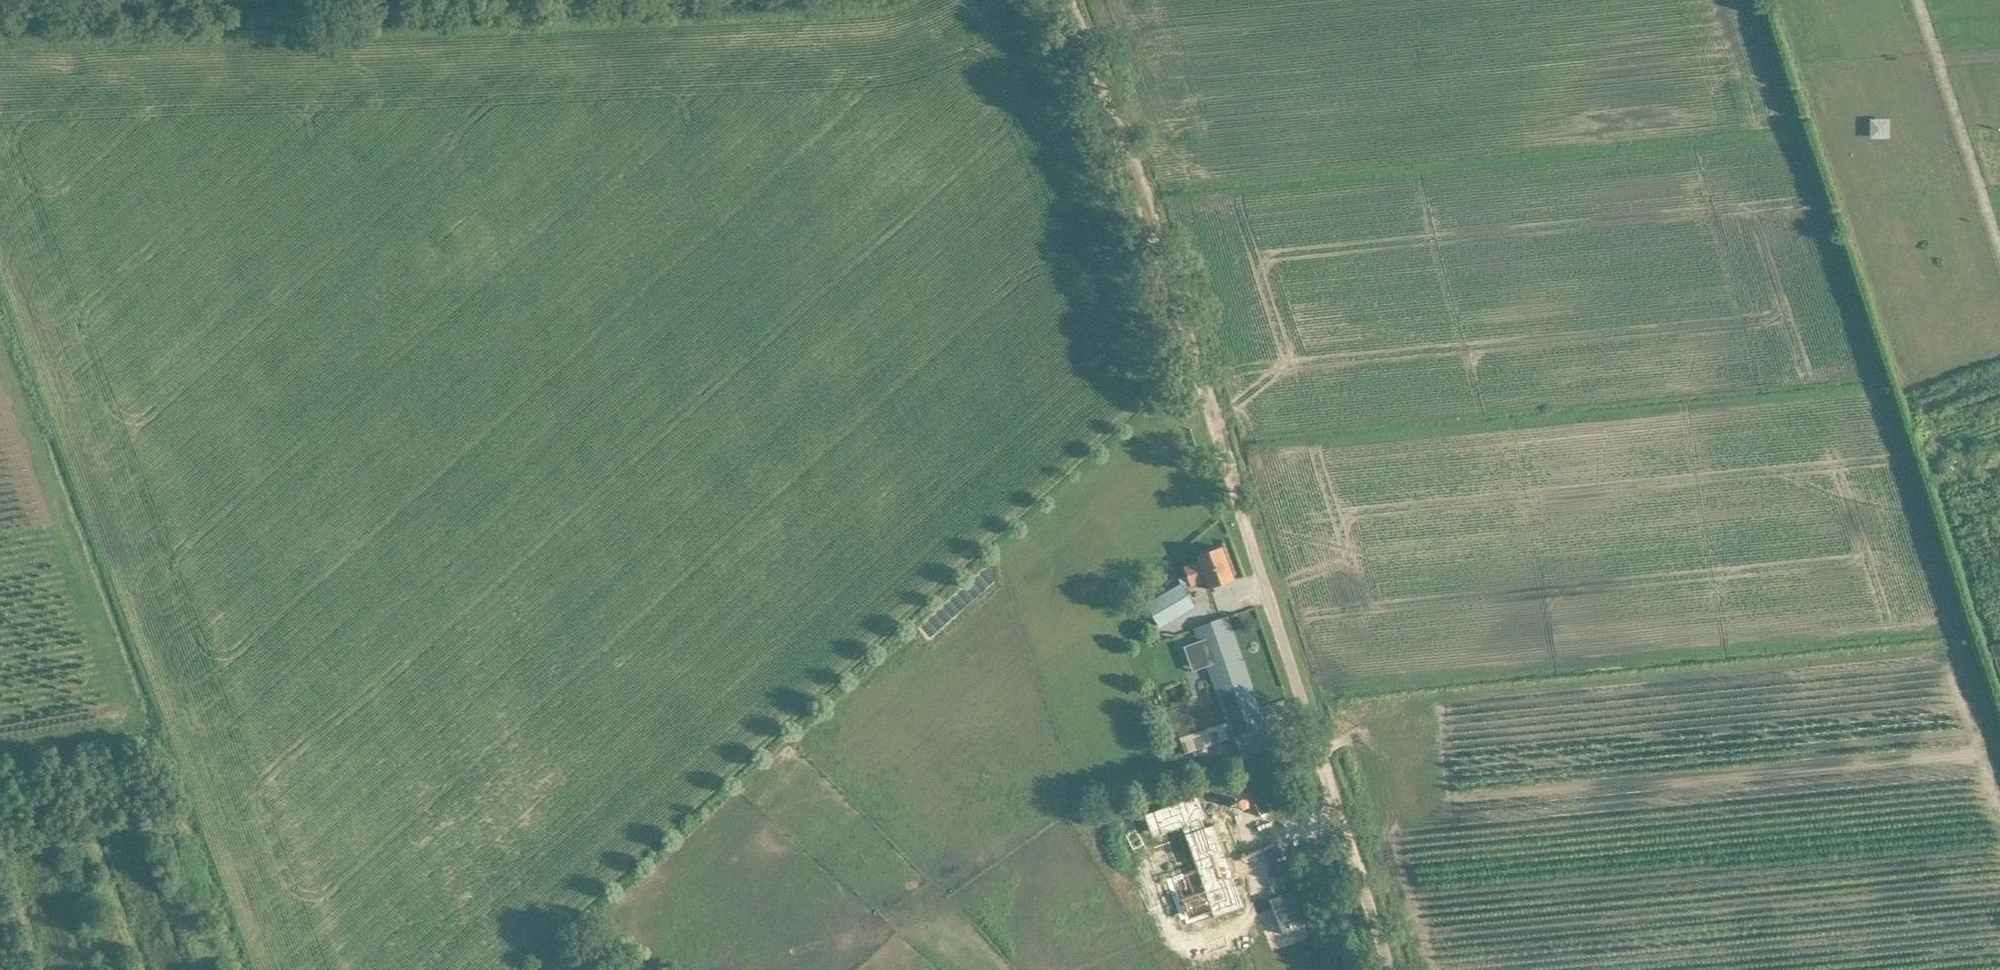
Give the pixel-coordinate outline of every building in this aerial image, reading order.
[(1208,579),(1212,589),(1236,580),(1223,547),(1199,556),(1201,561),(1185,567),(1192,585),(1208,579)] [(1146,604),(1159,627),(1195,606),(1182,584),(1146,604)] [(1209,623),(1196,628),(1235,740),(1267,729),(1228,616),(1209,623)] [(1185,752),(1214,742),(1215,746),(1226,743),(1221,725),(1205,730),(1198,710),(1174,718),(1185,752)] [(1210,907),(1190,914),(1195,931),(1216,924),(1219,932),(1249,922),(1246,913),(1243,914),(1236,892),(1239,891),(1221,838),(1191,849),(1210,907)] [(1293,891),(1270,900),(1283,934),(1306,925),(1293,891)]
